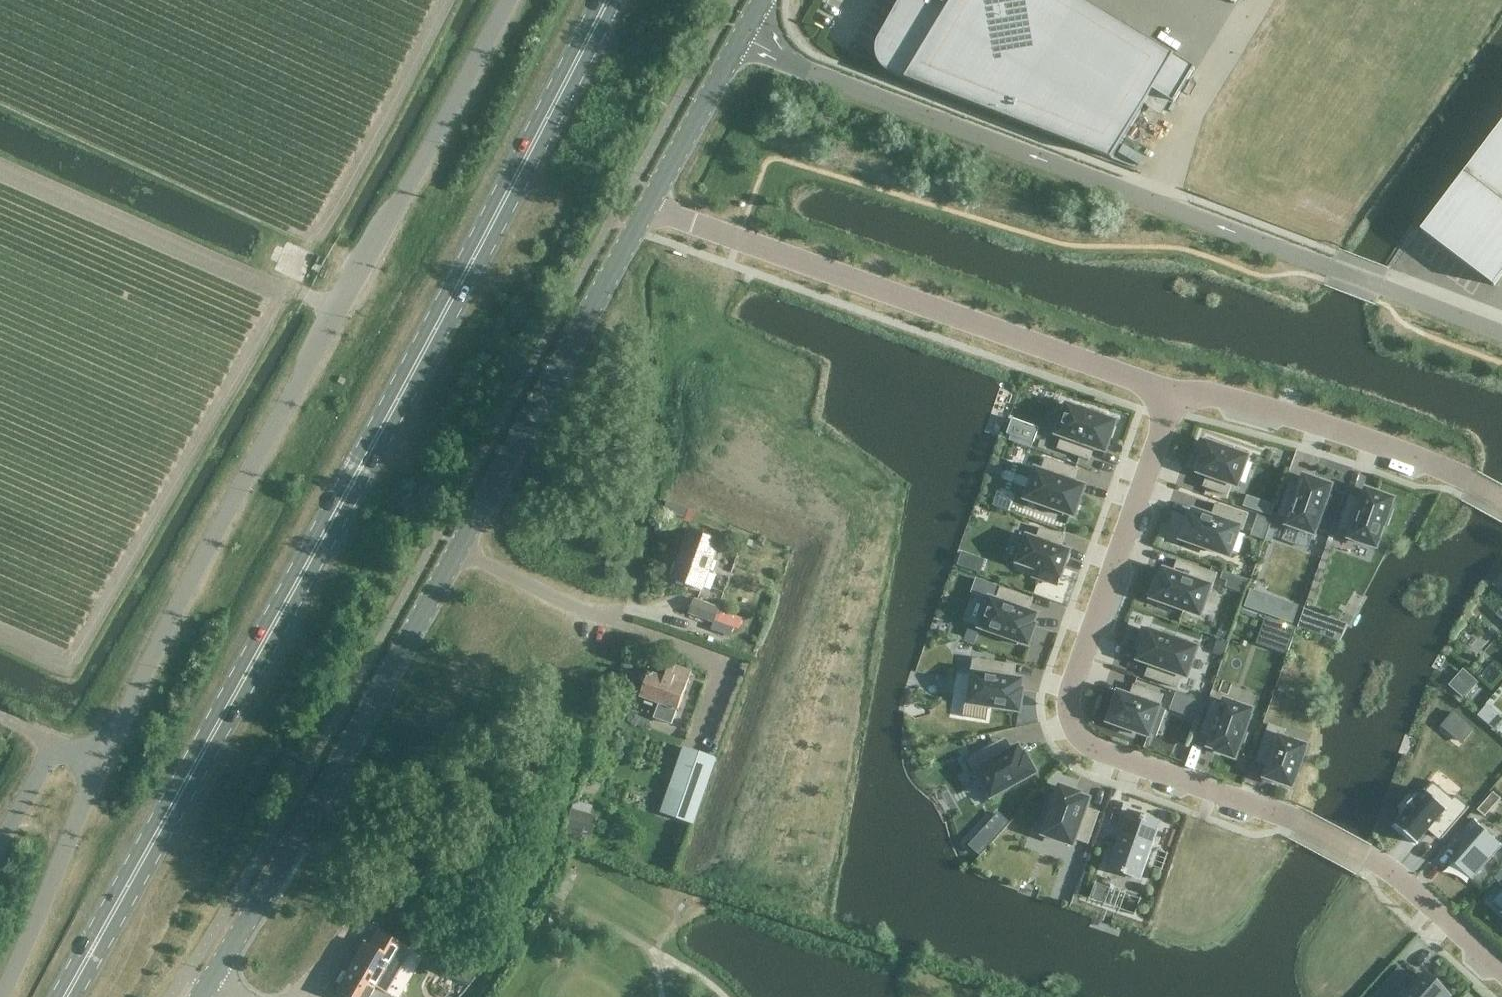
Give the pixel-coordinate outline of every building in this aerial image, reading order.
[(876,52),(877,55),(878,59),(880,62),(882,66),(884,68),(887,70),(890,72),(1111,158),(1153,90),(1173,102),(1194,67),(1084,0),(901,0),(881,35),(878,40),(877,44),(876,48),(876,52)] [(1421,230),(1493,285),(1501,273),(1501,123),(1421,230)] [(1065,406),(1054,435),(1061,437),(1057,449),(1090,461),(1094,449),(1106,453),(1116,424),(1117,420),(1066,402),(1065,406)] [(1011,418),(1005,433),(1033,443),(1038,428),(1011,418)] [(1203,462),(1199,472),(1208,475),(1203,486),(1227,494),(1232,483),(1237,484),(1247,456),(1232,451),(1233,447),(1218,442),(1217,446),(1207,442),(1200,461),(1203,462)] [(1034,467),(1023,499),(1075,518),(1086,485),(1074,481),(1078,469),(1045,457),(1041,469),(1034,467)] [(1289,483),(1278,514),(1289,518),(1288,523),(1313,533),(1322,510),(1325,511),(1331,496),(1327,495),(1330,485),(1304,476),(1300,487),(1289,483)] [(1350,496),(1339,527),(1352,532),(1350,537),(1376,546),(1384,523),(1387,525),(1393,510),(1389,508),(1392,499),(1367,490),(1363,500),(1350,496)] [(1263,500),(1259,511),(1271,515),(1275,504),(1263,500)] [(1187,516),(1179,540),(1230,558),(1240,530),(1243,531),(1248,514),(1215,503),(1211,515),(1192,508),(1189,517),(1187,516)] [(1252,534),(1264,537),(1268,519),(1256,516),(1252,534)] [(1026,534),(1016,563),(1061,579),(1071,550),(1061,547),(1065,536),(1040,527),(1036,538),(1026,534)] [(671,578),(703,590),(721,542),(688,530),(671,578)] [(977,556),(973,570),(981,572),(985,559),(977,556)] [(1157,576),(1149,599),(1200,617),(1211,589),(1212,589),(1217,573),(1177,559),(1173,571),(1163,567),(1160,577),(1157,576)] [(1222,571),(1220,578),(1244,587),(1247,580),(1222,571)] [(989,596),(977,628),(1029,647),(1037,623),(1035,622),(1038,613),(1029,610),(1033,598),(1000,586),(996,599),(989,596)] [(714,622),(719,608),(694,599),(688,613),(714,622)] [(1266,617),(1258,642),(1287,653),(1296,628),(1266,617)] [(1147,628),(1136,660),(1148,665),(1144,677),(1177,688),(1181,676),(1187,678),(1199,646),(1147,628)] [(973,674),(969,702),(1019,710),(1022,690),(1020,689),(1021,680),(1004,677),(1006,663),(973,658),(971,674),(973,674)] [(640,696),(678,709),(692,671),(668,662),(663,677),(649,671),(640,696)] [(1463,668),(1449,684),(1464,698),(1478,682),(1463,668)] [(1117,690),(1106,722),(1150,738),(1161,705),(1160,705),(1163,694),(1133,684),(1130,694),(1117,690)] [(1200,717),(1207,700),(1177,689),(1171,706),(1200,717)] [(1212,702),(1201,733),(1213,737),(1210,745),(1219,749),(1218,751),(1234,757),(1238,747),(1242,748),(1247,733),(1243,732),(1251,709),(1226,700),(1223,706),(1212,702)] [(1452,712),(1442,723),(1463,741),(1473,730),(1452,712)] [(1269,724),(1256,760),(1269,765),(1265,776),(1291,785),(1304,750),(1305,746),(1304,745),(1282,737),(1285,729),(1269,724)] [(997,743),(968,759),(975,773),(978,771),(991,796),(1035,772),(1025,754),(1023,755),(1019,747),(1014,749),(1003,755),(997,743)] [(684,747),(662,811),(693,821),(693,822),(715,758),(684,747)] [(1396,823),(1395,825),(1417,843),(1418,842),(1417,842),(1430,828),(1442,838),(1469,807),(1455,795),(1452,798),(1433,781),(1425,790),(1424,790),(1424,791),(1418,798),(1417,797),(1417,796),(1416,796),(1401,812),(1402,813),(1403,813),(1404,814),(1396,824),(1396,823)] [(1052,811),(1044,834),(1072,844),(1074,838),(1088,843),(1098,812),(1085,807),(1088,799),(1078,795),(1079,793),(1061,786),(1057,796),(1054,795),(1048,810),(1052,811)] [(563,829),(590,836),(596,816),(589,814),(591,805),(572,799),(563,829)] [(1485,800),(1477,809),(1485,816),(1493,807),(1485,800)] [(1159,821),(1129,811),(1109,868),(1139,878),(1159,821)] [(998,812),(969,845),(979,854),(1009,821),(998,812)] [(1465,842),(1452,857),(1473,876),(1484,863),(1485,863),(1501,845),(1473,819),(1458,836),(1463,841),(1465,842)] [(1102,900),(1107,889),(1095,885),(1091,896),(1102,900)] [(1493,901),(1501,909),(1501,891),(1493,901)] [(347,971),(391,996),(414,996),(394,985),(414,951),(377,930),(368,945),(363,942),(347,971)] [(346,972),(335,991),(345,996),(390,996),(346,972)] [(1425,979),(1416,988),(1398,972),(1376,996),(1445,996),(1425,979)]
